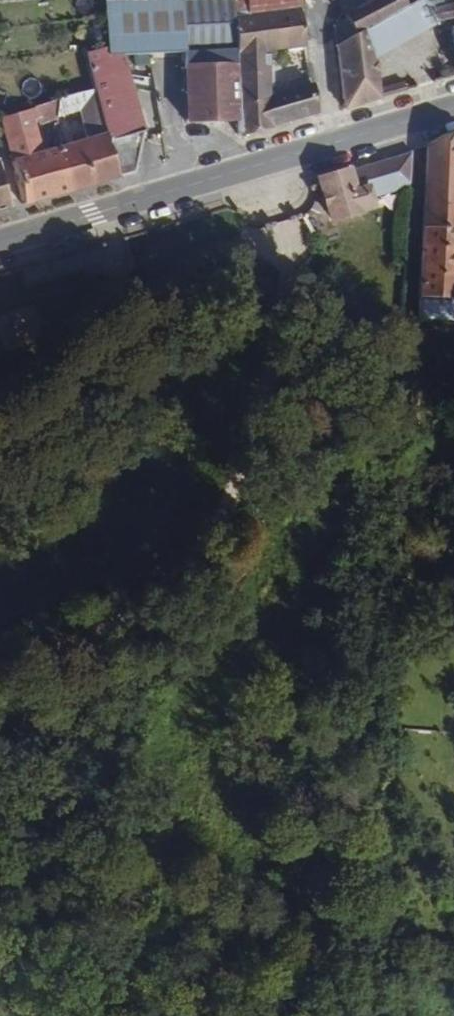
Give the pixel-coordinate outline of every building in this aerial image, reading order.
[(180,0),(102,0),(103,28),(103,47),(103,53),(119,52),(182,50),(180,0)] [(230,0),(180,0),(182,50),(232,49),(231,16),(230,0)] [(296,0),(230,0),(231,16),(298,8),(296,0)] [(395,11),(404,6),(400,0),(363,0),(341,12),(345,19),(353,34),(371,24),(395,11)] [(428,14),(420,0),(414,0),(404,6),(395,11),(402,29),(428,14)] [(428,14),(437,30),(449,28),(453,55),(453,0),(420,0),(428,14)] [(303,45),(298,8),(231,16),(232,49),(232,54),(265,50),(288,46),(303,45)] [(402,29),(395,11),(371,24),(373,46),(402,29)] [(353,34),(345,19),(332,26),(334,44),(353,34)] [(376,97),(373,46),(371,24),(353,34),(334,44),(340,108),(376,97)] [(103,47),(103,28),(86,29),(86,49),(103,47)] [(305,59),(303,45),(288,46),(291,61),(305,59)] [(142,129),(119,52),(103,53),(103,47),(86,49),(81,50),(90,87),(92,87),(115,175),(129,171),(142,129)] [(235,120),(232,54),(232,49),(182,50),(183,122),(235,120)] [(267,96),(265,50),(232,54),(235,120),(236,135),(315,112),(310,85),(283,92),(267,96)] [(310,85),(307,71),(281,75),(283,92),(310,85)] [(115,175),(92,87),(90,87),(55,99),(55,112),(54,117),(77,110),(84,137),(71,140),(83,184),(115,175)] [(32,119),(55,112),(55,99),(0,117),(0,130),(20,203),(64,190),(53,145),(40,149),(32,119)] [(430,142),(419,315),(453,318),(453,135),(430,142)] [(83,184),(71,140),(53,145),(64,190),(83,184)] [(408,183),(409,154),(393,159),(400,185),(408,183)] [(369,193),(400,185),(393,159),(321,180),(333,221),(373,208),(369,193)]
